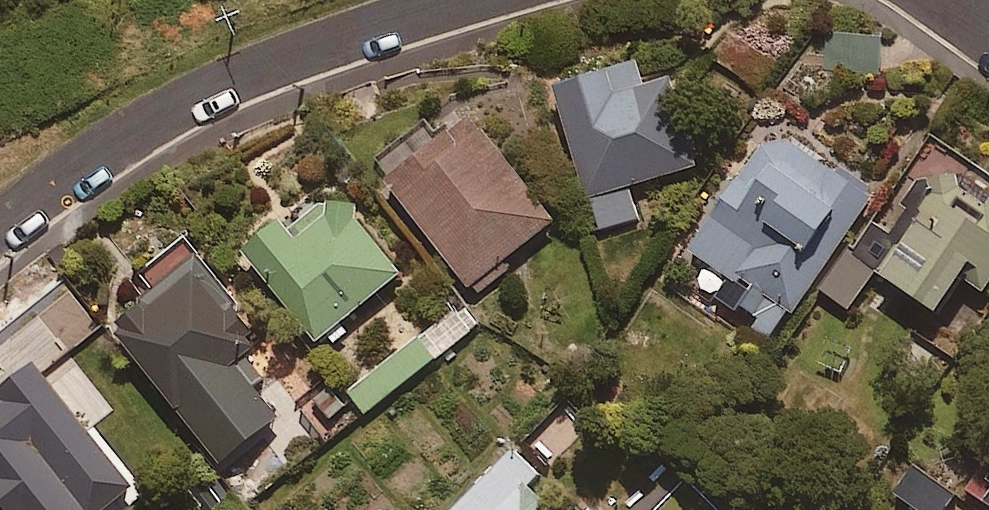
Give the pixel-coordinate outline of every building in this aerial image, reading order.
[(643,78),(633,45),(549,71),(599,231),(638,218),(627,184),(695,163),(666,71),(643,78)] [(552,217),(466,102),(380,166),(475,294),(507,270),(498,258),(552,217)] [(870,182),(773,116),(686,244),(727,273),(716,289),(772,327),(870,182)] [(935,143),(884,219),(875,213),(825,289),(852,307),(876,272),(884,278),(890,270),(933,299),(955,266),(982,284),(988,273),(988,180),(935,143)] [(312,334),(320,328),(330,342),(350,328),(339,314),(400,270),(335,180),(282,218),(275,208),(239,234),(312,334)] [(267,378),(242,346),(260,332),(182,232),(143,263),(154,277),(108,314),(219,456),(275,412),(255,387),(267,378)] [(477,324),(461,302),(346,387),(362,408),(477,324)] [(28,352),(0,375),(0,497),(11,509),(97,509),(133,481),(28,352)] [(516,430),(431,509),(592,509),(516,430)] [(912,460),(892,486),(924,509),(943,509),(956,493),(912,460)]
